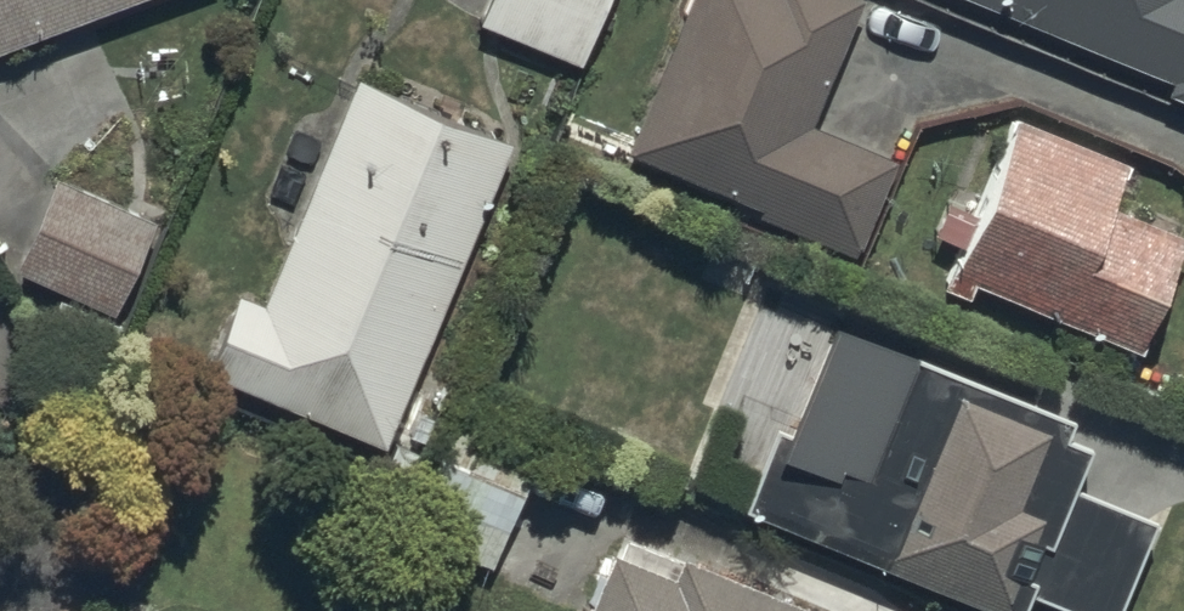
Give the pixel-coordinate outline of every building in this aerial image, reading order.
[(89,0),(0,0),(0,33),(89,0)] [(476,9),(574,49),(594,0),(479,0),(476,9)] [(851,243),(892,144),(807,110),(852,0),(681,0),(668,31),(624,139),(759,193),(754,204),(851,243)] [(1167,67),(1162,80),(1183,89),(1183,0),(1001,0),(1167,67)] [(202,357),(383,431),(508,127),(352,63),(259,290),(234,280),(202,357)] [(1132,335),(1180,221),(1104,190),(1122,146),(1010,100),(945,257),(1132,335)] [(110,301),(151,209),(52,165),(11,256),(110,301)] [(1024,577),(1107,610),(1151,503),(1068,470),(1085,427),(1059,416),(1067,398),(822,300),(778,411),(769,408),(736,492),(1013,603),(1024,577)] [(399,519),(489,556),(535,446),(445,409),(399,519)] [(839,607),(677,540),(668,561),(609,536),(578,610),(837,610),(839,607)]
